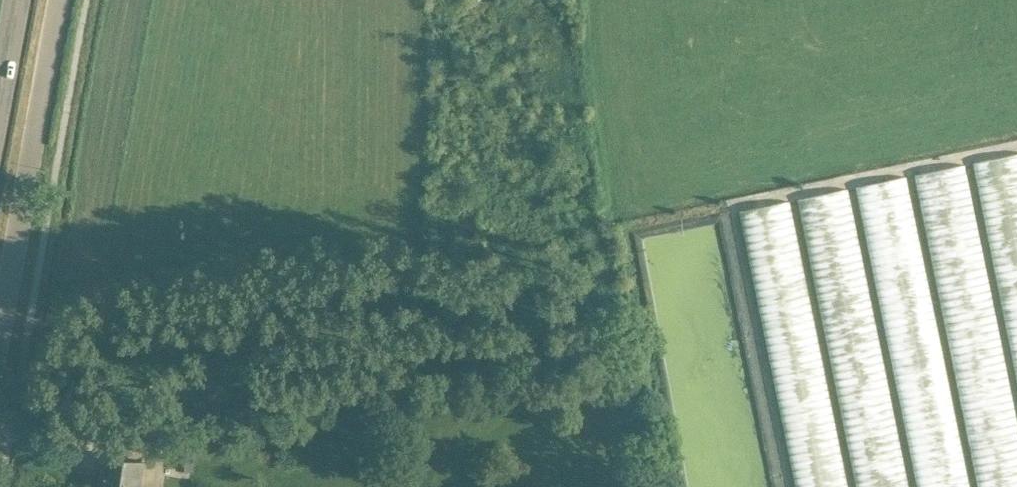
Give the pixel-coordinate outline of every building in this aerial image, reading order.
[(906,113),(918,185),(870,265),(879,324),(850,372),(926,417),(929,438),(982,429),(1016,450),(1016,169),(975,144),(990,235),(906,113)] [(843,178),(820,183),(822,191),(844,187),(843,178)] [(852,187),(802,197),(814,260),(829,257),(825,240),(844,237),(847,252),(851,251),(866,328),(872,327),(869,312),(874,311),(872,301),(874,300),(852,187)] [(777,193),(758,195),(759,204),(778,202),(777,193)] [(790,200),(745,209),(756,268),(778,264),(773,239),(786,236),(789,256),(801,254),(790,200)] [(176,469),(198,470),(200,447),(178,446),(176,469)] [(145,461),(108,455),(103,486),(141,486),(145,461)]
